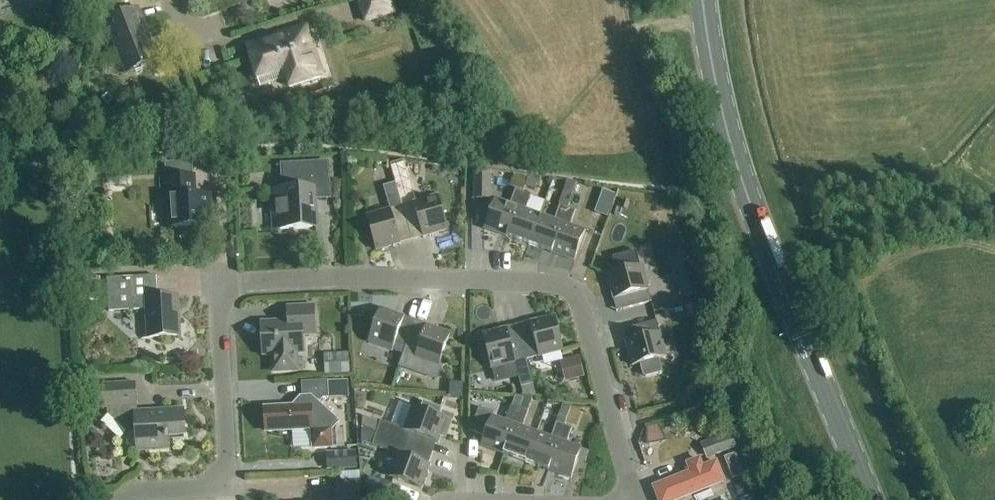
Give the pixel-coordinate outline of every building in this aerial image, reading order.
[(364,25),(398,14),(394,0),(356,0),(364,25)] [(145,24),(139,8),(101,23),(105,35),(110,33),(126,74),(132,71),(136,73),(141,70),(143,67),(158,61),(143,25),(145,24)] [(305,30),(247,48),(257,79),(283,71),(289,88),(320,78),(305,30)] [(329,162),(280,164),(281,190),(269,190),(271,231),(315,228),(315,232),(317,232),(316,201),(331,200),(329,162)] [(402,162),(390,165),(396,185),(407,182),(402,162)] [(164,164),(165,178),(160,178),(162,199),(169,198),(171,228),(211,225),(209,195),(197,195),(196,176),(193,176),(192,163),(164,164)] [(491,199),(491,172),(473,172),(473,199),(491,199)] [(514,174),(509,188),(515,190),(522,192),(528,177),(514,174)] [(535,194),(540,178),(529,175),(524,190),(535,194)] [(567,208),(577,182),(567,181),(558,205),(559,206),(567,208)] [(383,188),(389,210),(366,217),(376,251),(393,246),(393,248),(400,245),(400,244),(414,240),(404,206),(402,207),(395,184),(383,188)] [(605,186),(599,209),(613,213),(619,190),(605,186)] [(507,238),(523,193),(522,192),(515,190),(509,205),(495,200),(484,230),(507,238)] [(531,195),(523,193),(507,238),(529,246),(540,216),(525,211),(531,195)] [(413,203),(404,206),(414,240),(423,238),(423,239),(431,237),(430,236),(447,231),(437,197),(413,203)] [(554,221),(540,216),(529,246),(551,254),(567,208),(559,206),(554,221)] [(567,208),(551,254),(574,262),(585,232),(570,226),(575,211),(567,208)] [(693,265),(672,271),(678,291),(699,284),(696,275),(693,265)] [(606,276),(616,313),(652,303),(643,266),(606,276)] [(155,276),(130,277),(107,279),(109,312),(147,310),(148,338),(179,337),(177,297),(157,298),(155,276)] [(685,307),(688,320),(702,317),(699,304),(685,307)] [(297,371),(296,353),(303,353),(302,335),(315,334),(314,306),(287,308),(288,322),(261,324),(263,355),(272,354),(273,372),(297,371)] [(404,355),(414,325),(403,321),(404,316),(397,314),(397,315),(381,309),(368,343),(392,351),(403,354),(404,355)] [(554,317),(530,323),(518,326),(527,360),(538,357),(563,351),(554,317)] [(640,366),(642,377),(645,379),(660,375),(662,372),(659,361),(667,359),(661,333),(659,333),(656,322),(622,331),(625,343),(624,343),(631,368),(640,366)] [(434,327),(427,324),(425,329),(414,325),(404,355),(403,354),(398,368),(437,382),(442,367),(439,365),(450,334),(433,328),(434,327)] [(518,326),(499,330),(483,335),(491,369),(515,363),(523,396),(536,397),(526,360),(527,360),(518,326)] [(349,353),(332,354),(333,375),(350,374),(349,353)] [(585,377),(579,357),(560,362),(565,383),(585,377)] [(330,430),(337,422),(318,405),(323,398),(328,398),(327,381),(301,383),(302,394),(305,394),(305,398),(301,399),(294,406),(294,407),(265,409),(267,432),(310,429),(312,431),(313,448),(331,448),(330,430)] [(168,439),(184,439),(183,410),(136,413),(134,384),(102,386),(104,408),(109,408),(109,413),(128,430),(136,430),(137,451),(169,449),(168,439)] [(523,401),(519,410),(527,413),(531,403),(523,401)] [(362,416),(361,429),(430,452),(434,441),(439,443),(441,437),(445,439),(451,421),(438,417),(441,409),(423,403),(420,410),(412,407),(404,430),(380,421),(380,422),(362,416)] [(506,422),(492,417),(494,414),(479,408),(470,433),(484,438),(480,447),(503,455),(519,410),(512,407),(506,422)] [(519,410),(503,455),(525,463),(536,433),(522,428),(527,413),(519,410)] [(536,433),(525,463),(548,471),(564,426),(556,423),(551,438),(536,433)] [(651,439),(667,437),(665,423),(650,425),(651,439)] [(572,429),(564,426),(548,471),(571,479),(581,449),(566,444),(572,429)] [(426,464),(430,452),(361,429),(361,443),(395,455),(387,476),(421,489),(427,472),(428,473),(430,466),(426,464)] [(706,460),(734,449),(728,434),(701,445),(706,460)] [(357,469),(356,452),(327,454),(328,470),(357,469)] [(652,482),(659,499),(673,499),(724,480),(715,458),(706,462),(702,453),(687,459),(690,468),(652,482)] [(732,479),(743,474),(735,453),(724,458),(732,479)] [(745,484),(746,483),(743,476),(732,480),(735,488),(736,488),(745,484)] [(360,484),(359,482),(337,483),(338,499),(360,499),(360,484)] [(745,484),(736,488),(741,499),(750,496),(745,484)]
